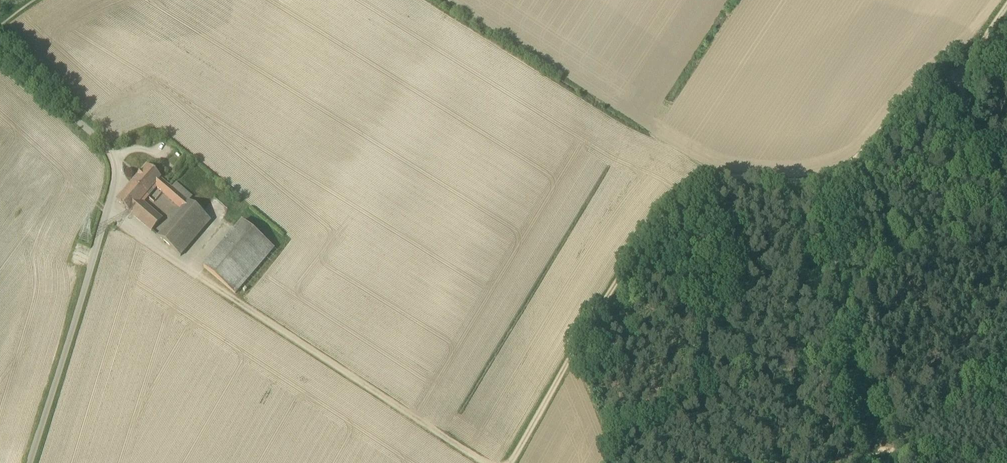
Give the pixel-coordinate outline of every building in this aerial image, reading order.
[(187,202),(146,166),(116,201),(150,230),(160,219),(143,202),(155,187),(181,210),(157,237),(172,249),(202,214),(187,202)] [(153,231),(158,235),(170,221),(165,217),(153,231)] [(204,267),(235,294),(275,248),(243,221),(204,267)]
